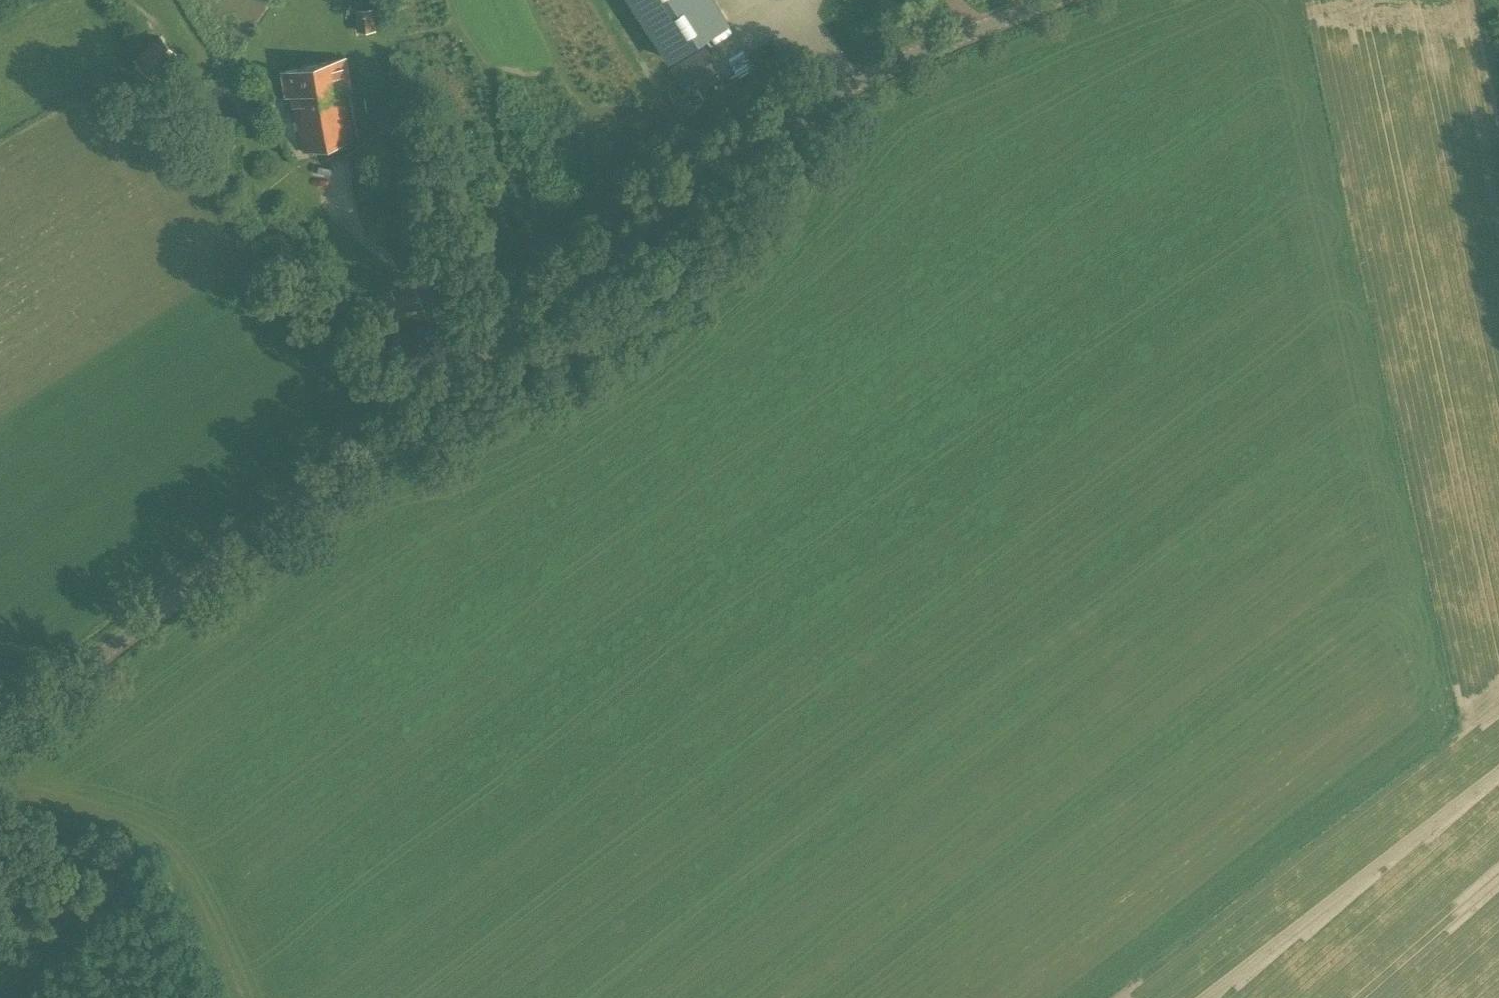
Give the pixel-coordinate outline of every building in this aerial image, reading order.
[(671,59),(726,23),(711,0),(632,0),(671,59)] [(375,30),(374,8),(355,9),(356,31),(375,30)] [(682,89),(717,66),(705,47),(671,69),(682,89)] [(343,92),(351,91),(344,59),(281,72),(286,97),(292,96),(303,151),(353,141),(343,92)]
